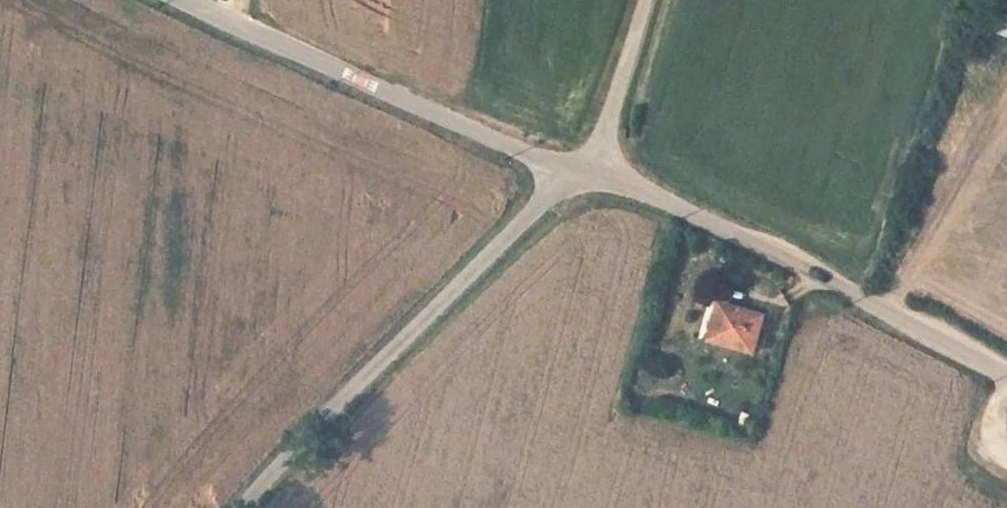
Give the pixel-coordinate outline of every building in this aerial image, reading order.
[(755,365),(766,331),(723,315),(711,349),(755,365)]
